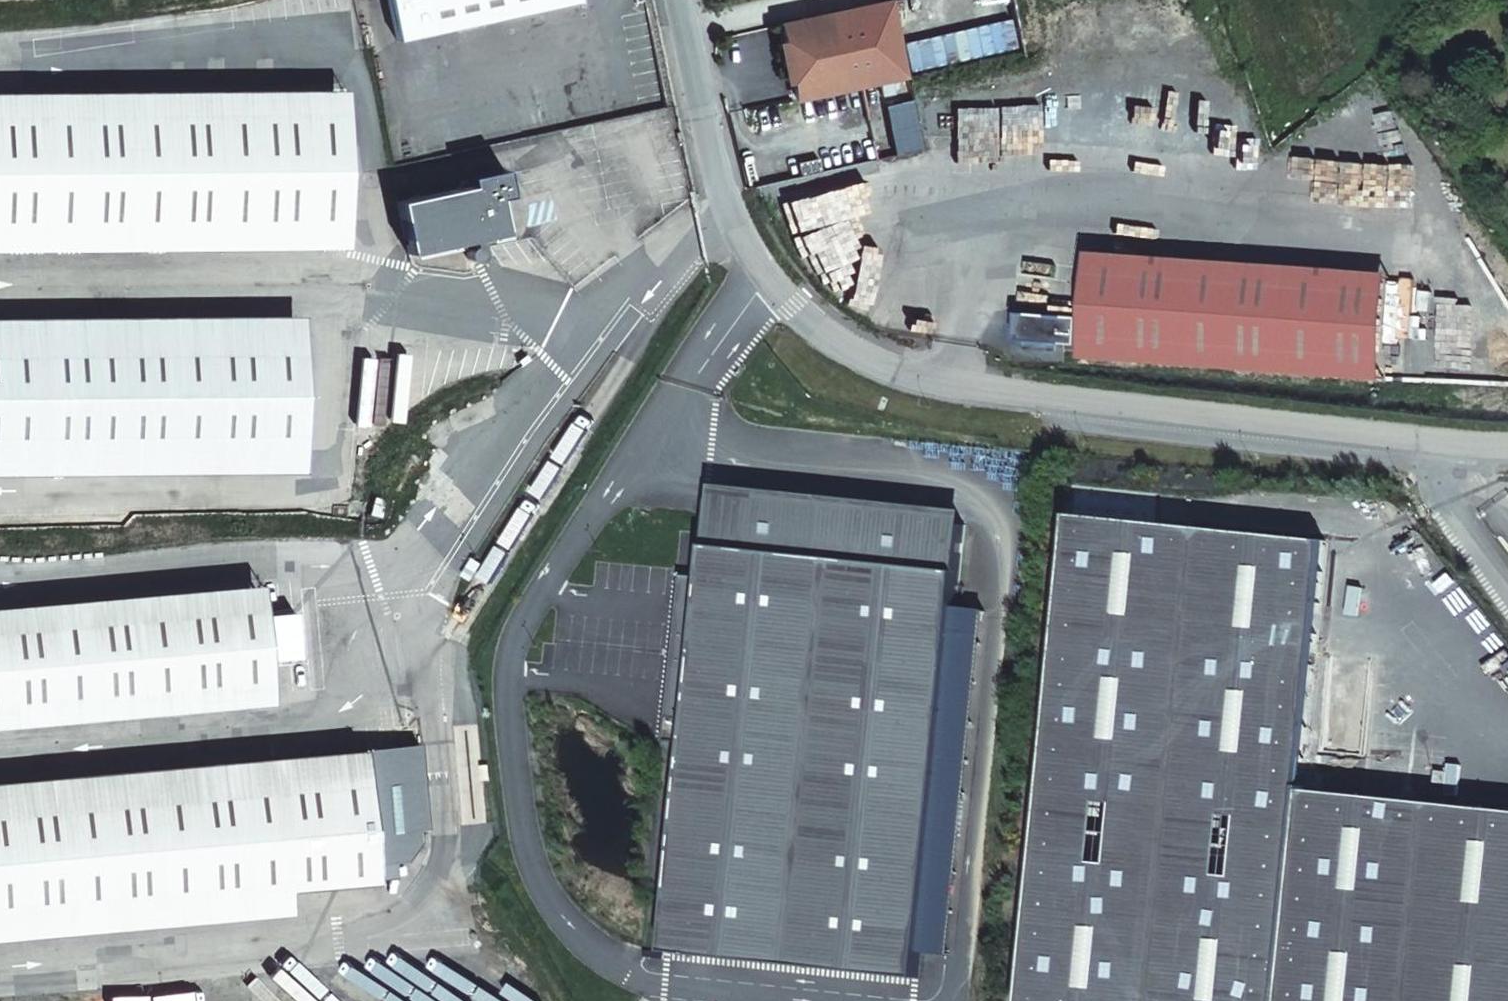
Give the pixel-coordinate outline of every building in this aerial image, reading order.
[(431,32),(579,1),(579,0),(388,0),(396,40),(431,32)] [(888,6),(829,16),(844,88),(901,76),(903,76),(888,6)] [(781,26),(796,98),(844,88),(829,16),(781,26)] [(344,89),(0,92),(0,251),(155,250),(345,248),(344,89)] [(510,193),(504,165),(467,174),(469,183),(397,200),(409,253),(506,231),(498,196),(510,193)] [(1392,276),(1091,255),(1084,358),(1385,379),(1392,276)] [(300,315),(0,318),(0,475),(303,472),(300,315)] [(1082,319),(1021,315),(1019,342),(1081,346),(1082,319)] [(706,545),(960,572),(965,526),(711,498),(706,545)] [(1024,1000),(1507,1000),(1507,814),(1301,791),(1328,543),(1076,516),(1024,1000)] [(917,980),(960,572),(706,545),(703,576),(680,574),(663,742),(685,744),(662,953),(917,980)] [(0,607),(0,728),(271,703),(259,584),(0,607)] [(363,749),(373,862),(405,860),(418,842),(417,829),(426,828),(419,743),(363,749)] [(0,781),(0,939),(288,914),(287,891),(374,882),(373,862),(363,749),(0,781)]
